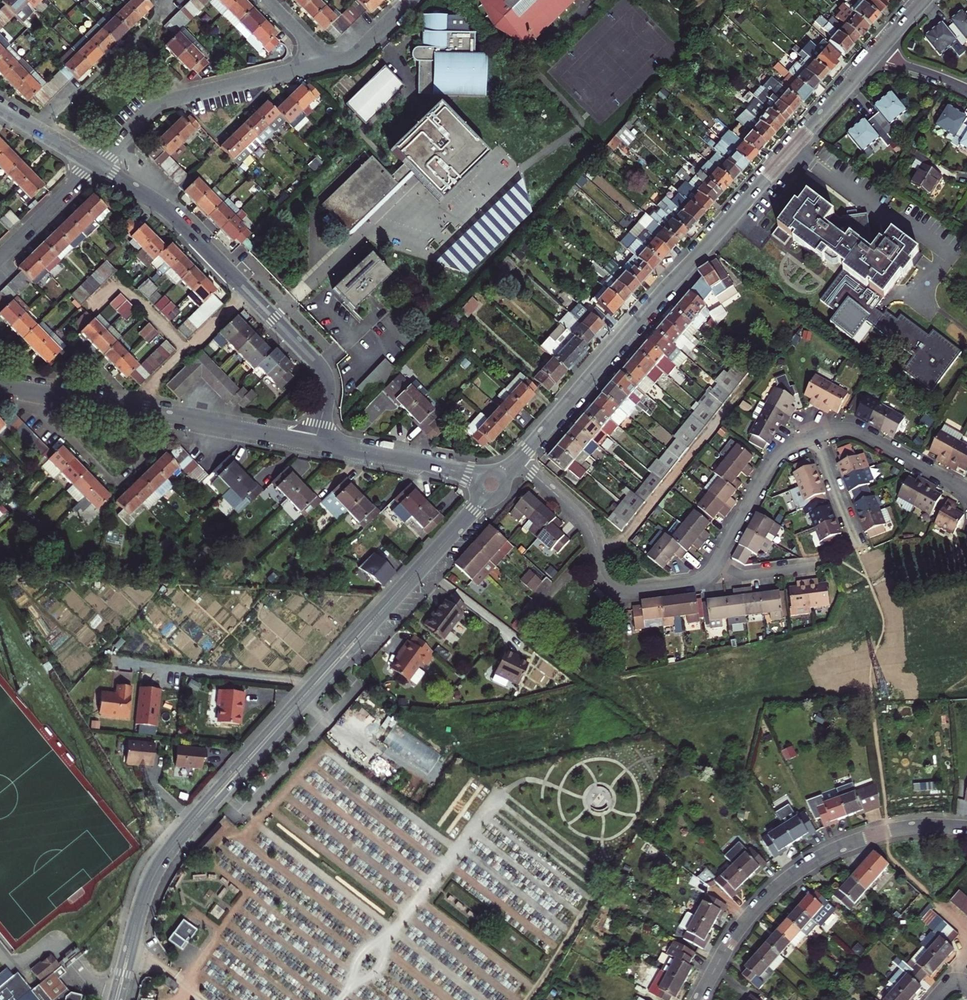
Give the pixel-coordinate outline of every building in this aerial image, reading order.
[(1,3),(4,6),(15,17),(20,22),(32,10),(22,0),(4,0),(1,3)] [(32,10),(43,0),(22,0),(32,10)] [(86,0),(85,0),(80,5),(85,10),(90,5),(86,0)] [(145,0),(124,0),(122,2),(126,6),(140,20),(153,8),(145,0)] [(195,0),(193,0),(189,3),(199,14),(204,9),(195,0)] [(205,0),(195,0),(204,9),(209,5),(209,4),(205,0)] [(239,0),(213,0),(210,3),(222,16),(227,12),(239,0)] [(242,0),(239,0),(227,12),(239,24),(253,11),(242,0)] [(301,9),(311,0),(292,0),(301,9)] [(327,7),(320,0),(311,0),(301,9),(313,21),(327,7)] [(366,11),(356,0),(351,6),(361,16),(366,11)] [(356,0),(366,11),(370,14),(383,1),(382,0),(356,0)] [(494,30),(527,49),(577,0),(478,0),(494,30)] [(878,18),(858,0),(844,0),(847,3),(845,5),(848,8),(870,27),(878,18)] [(862,1),(881,17),(885,18),(887,16),(885,13),(886,12),(885,7),(892,0),(862,0),(862,1)] [(199,14),(189,3),(184,9),(194,19),(196,17),(199,14)] [(15,17),(4,6),(0,10),(0,12),(10,22),(15,17)] [(113,18),(128,32),(140,20),(126,6),(113,18)] [(361,16),(351,6),(346,10),(357,21),(361,16)] [(338,18),(327,7),(313,21),(324,33),(326,30),(332,25),(337,20),(338,18)] [(860,38),(870,27),(848,8),(838,18),(849,27),(847,29),(844,27),(843,29),(835,22),(830,27),(851,45),(858,36),(860,38)] [(946,22),(948,24),(942,29),(957,46),(962,41),(960,38),(966,33),(966,9),(966,8),(959,14),(957,12),(946,22)] [(194,19),(184,9),(179,14),(189,24),(194,19)] [(76,13),(72,10),(67,15),(70,19),(76,13)] [(357,21),(346,10),(341,16),(352,26),(357,21)] [(251,37),(265,23),(253,11),(239,24),(234,28),(247,41),(251,37)] [(0,12),(0,23),(5,27),(10,22),(0,12)] [(227,12),(222,16),(234,28),(239,24),(227,12)] [(189,24),(179,14),(174,18),(184,29),(189,24)] [(341,16),(338,18),(337,20),(347,31),(352,26),(341,16)] [(414,63),(416,63),(418,64),(417,95),(486,97),(487,56),(475,56),(475,35),(447,34),(448,17),(423,16),(422,49),(418,49),(415,50),(412,52),(411,55),(411,58),(413,61),(414,63)] [(128,32),(113,18),(107,24),(102,19),(96,25),(115,44),(128,32)] [(184,29),(174,18),(169,23),(179,34),(182,31),(184,29)] [(347,31),(337,20),(332,25),(342,35),(347,31)] [(821,26),(832,36),(827,41),(844,56),(852,46),(851,45),(830,27),(828,24),(825,22),(821,26)] [(179,34),(169,23),(163,28),(174,39),(179,34)] [(275,39),(277,36),(265,23),(251,37),(263,49),(269,55),(280,44),(275,39)] [(936,34),(942,29),(938,24),(932,29),(936,34)] [(96,25),(84,37),(103,57),(115,44),(96,25)] [(342,35),(332,25),(326,30),(336,41),(342,35)] [(936,34),(932,29),(921,39),(935,55),(946,46),(951,51),(957,46),(942,29),(936,34)] [(182,31),(179,34),(174,39),(164,48),(177,61),(195,43),(182,31)] [(33,40),(27,35),(24,38),(29,43),(33,40)] [(103,57),(84,37),(71,49),(90,69),(103,57)] [(263,49),(251,37),(247,41),(246,42),(258,54),(263,49)] [(0,39),(0,58),(9,48),(0,39)] [(808,44),(802,51),(827,74),(837,63),(835,62),(840,56),(823,42),(818,47),(823,52),(820,54),(816,50),(808,44)] [(207,56),(195,43),(177,61),(189,74),(193,70),(198,76),(209,66),(203,60),(207,56)] [(792,49),(801,58),(796,63),(819,83),(827,74),(802,51),(796,45),(792,49)] [(21,61),(9,48),(0,58),(0,76),(3,79),(21,61)] [(71,49),(59,62),(65,68),(74,78),(78,81),(90,69),(71,49)] [(34,73),(21,61),(3,79),(15,91),(28,78),(34,73)] [(796,63),(795,62),(787,71),(811,92),(819,83),(796,63)] [(782,83),(780,81),(778,83),(801,104),(811,92),(787,71),(778,63),(774,67),(786,78),(782,83)] [(69,83),(74,78),(65,68),(59,73),(69,83)] [(346,105),(357,117),(365,125),(403,88),(384,68),(357,94),(346,105)] [(44,88),(46,86),(34,73),(28,78),(40,91),(44,88)] [(54,78),(64,88),(69,83),(59,73),(54,78)] [(770,76),(761,87),(792,114),(801,104),(778,83),(770,76)] [(38,92),(40,91),(28,78),(15,91),(26,103),(34,96),(38,92)] [(64,88),(54,78),(49,82),(59,93),(64,88)] [(59,93),(49,82),(46,86),(44,88),(53,98),(59,93)] [(302,113),(307,118),(312,113),(307,107),(320,95),(309,84),(304,90),(301,87),(291,97),(288,99),(302,113)] [(760,86),(751,95),(784,123),(792,114),(761,87),(760,86)] [(48,103),(53,98),(44,88),(40,91),(38,92),(48,103)] [(666,96),(660,91),(656,96),(662,101),(666,96)] [(48,103),(38,92),(34,96),(44,107),(48,103)] [(744,100),(748,104),(743,109),(772,136),(784,123),(751,95),(750,94),(744,100)] [(885,128),(902,113),(887,97),(871,111),(875,116),(869,121),(884,138),(890,133),(885,128)] [(289,125),(302,113),(288,99),(275,111),(285,121),(289,125)] [(275,111),(267,102),(254,115),(272,133),(285,121),(275,111)] [(487,156),(438,106),(391,151),(403,163),(416,177),(440,201),(487,156)] [(943,143),(955,123),(958,118),(939,106),(928,125),(941,133),(937,139),(943,143)] [(764,146),(772,136),(743,109),(734,119),(739,123),(764,146)] [(289,125),(294,130),(307,118),(302,113),(289,125)] [(261,144),(272,133),(254,115),(243,126),(256,139),(261,144)] [(184,122),(182,119),(168,132),(181,146),(201,127),(190,116),(184,122)] [(884,138),(869,121),(863,126),(861,124),(844,139),(859,156),(876,141),(884,150),(890,145),(884,138)] [(756,155),(764,146),(739,123),(730,132),(756,155)] [(955,123),(943,143),(963,155),(966,148),(966,127),(963,125),(962,127),(955,123)] [(261,144),(256,139),(243,126),(231,137),(244,150),(249,155),(261,144)] [(628,148),(636,139),(624,127),(615,137),(622,142),(628,148)] [(747,164),(756,155),(730,132),(729,131),(721,141),(747,164)] [(156,144),(158,146),(164,153),(169,158),(181,146),(168,132),(156,144)] [(244,150),(231,137),(220,148),(233,161),(244,150)] [(614,151),(622,142),(615,137),(607,146),(614,151)] [(747,164),(721,141),(717,146),(712,141),(707,146),(716,153),(739,174),(747,164)] [(4,171),(17,158),(6,146),(0,152),(0,175),(4,171)] [(147,157),(153,163),(164,153),(158,146),(147,157)] [(897,153),(892,147),(887,151),(892,157),(897,153)] [(238,166),(249,155),(244,150),(233,161),(237,166),(238,166)] [(923,196),(935,177),(922,169),(927,162),(909,151),(905,158),(916,165),(904,184),(923,196)] [(153,163),(159,168),(169,158),(164,153),(153,163)] [(708,163),(731,183),(739,174),(716,153),(708,163)] [(4,171),(16,183),(30,170),(17,158),(4,171)] [(159,168),(164,173),(174,163),(169,158),(159,168)] [(324,165),(317,158),(308,166),(315,173),(324,165)] [(372,159),(356,174),(378,199),(395,183),(389,176),(372,159)] [(701,170),(691,160),(688,163),(722,194),(731,183),(708,163),(701,170)] [(169,178),(179,168),(174,163),(164,173),(169,178)] [(403,163),(389,176),(395,183),(378,199),(345,230),(328,212),(320,220),(344,245),(416,177),(403,163)] [(711,206),(722,194),(688,163),(684,167),(689,171),(694,176),(690,180),(687,177),(688,176),(686,175),(681,170),(676,174),(686,183),(711,206)] [(169,178),(174,183),(184,173),(179,168),(169,178)] [(30,170),(16,183),(11,189),(27,204),(45,186),(30,170)] [(178,188),(189,178),(184,173),(174,183),(178,188)] [(328,212),(345,230),(378,199),(356,174),(322,206),(328,212)] [(581,188),(588,180),(582,175),(575,183),(581,188)] [(189,178),(178,188),(184,194),(194,183),(189,178)] [(184,194),(196,206),(211,191),(199,179),(194,183),(184,194)] [(682,187),(676,181),(671,187),(677,192),(682,187)] [(677,192),(680,195),(703,215),(711,206),(686,183),(682,187),(677,192)] [(571,200),(580,189),(574,184),(565,194),(571,200)] [(229,198),(217,186),(211,191),(196,206),(208,218),(229,198)] [(884,315),(872,306),(898,271),(901,274),(910,262),(907,259),(917,248),(890,227),(881,239),(878,237),(873,244),(871,242),(867,213),(857,215),(856,210),(846,211),(847,216),(841,217),(840,218),(804,191),(795,201),(793,199),(774,223),(778,226),(771,235),(784,245),(790,237),(813,255),(814,253),(820,257),(821,255),(830,262),(835,261),(837,259),(843,263),(840,266),(843,268),(820,300),(836,313),(829,322),(853,339),(865,322),(868,322),(914,356),(903,371),(932,392),(961,352),(933,331),(929,336),(901,315),(897,320),(886,312),(884,315)] [(680,195),(672,204),(695,224),(703,215),(680,195)] [(111,216),(92,197),(80,209),(99,228),(111,216)] [(686,234),(695,224),(672,204),(665,197),(660,203),(666,207),(661,212),(686,234)] [(221,231),(235,216),(241,211),(229,198),(208,218),(221,231)] [(555,208),(560,212),(564,208),(559,203),(555,208)] [(656,207),(661,212),(666,207),(660,203),(656,207)] [(80,209),(68,221),(82,235),(86,239),(87,240),(99,228),(80,209)] [(9,225),(13,220),(4,210),(0,214),(0,216),(9,225)] [(259,229),(241,211),(235,216),(254,234),(259,229)] [(653,215),(650,219),(678,244),(686,234),(661,212),(656,218),(653,215)] [(644,214),(636,223),(670,252),(678,244),(650,219),(644,214)] [(9,225),(0,216),(0,227),(3,231),(9,225)] [(254,234),(235,216),(221,231),(233,243),(236,240),(242,246),(254,234)] [(121,229),(127,234),(137,225),(131,219),(121,229)] [(82,235),(68,221),(56,233),(69,247),(82,235)] [(661,263),(670,252),(636,223),(628,232),(661,263)] [(127,234),(143,250),(155,239),(144,227),(142,229),(137,225),(127,234)] [(652,273),(661,263),(628,232),(619,242),(634,257),(652,273)] [(73,251),(69,247),(56,233),(43,246),(61,264),(73,251)] [(82,235),(69,247),(73,251),(86,239),(82,235)] [(149,268),(151,266),(167,251),(155,239),(143,250),(137,256),(149,268)] [(49,276),(61,264),(43,246),(31,258),(45,272),(49,276)] [(166,274),(183,258),(171,246),(167,251),(151,266),(163,278),(166,274)] [(511,255),(519,262),(525,256),(517,250),(511,255)] [(392,276),(372,256),(336,291),(355,311),(392,276)] [(640,286),(652,273),(634,257),(623,270),(640,286)] [(32,284),(45,272),(31,258),(19,270),(22,273),(32,284)] [(182,281),(195,269),(183,258),(166,274),(178,286),(182,281)] [(509,259),(499,269),(508,277),(517,267),(509,259)] [(100,268),(110,278),(116,273),(105,262),(100,268)] [(686,296),(699,306),(709,295),(712,299),(728,288),(711,262),(695,274),(699,281),(686,296)] [(624,305),(632,295),(610,276),(598,266),(594,271),(604,280),(600,284),(605,288),(608,291),(624,305)] [(610,276),(632,295),(640,286),(623,270),(618,266),(610,276)] [(110,278),(100,268),(95,272),(105,283),(110,278)] [(206,281),(195,269),(182,281),(194,293),(206,281)] [(508,277),(499,269),(489,280),(498,288),(508,277)] [(32,284),(36,288),(49,276),(45,272),(32,284)] [(100,288),(105,283),(95,272),(94,273),(90,277),(100,288)] [(27,289),(32,284),(22,273),(17,278),(27,289)] [(95,293),(100,288),(90,277),(84,282),(95,293)] [(17,278),(12,283),(23,294),(27,289),(17,278)] [(154,286),(149,281),(138,291),(144,296),(154,286)] [(214,295),(217,292),(206,281),(194,293),(188,299),(199,310),(204,305),(209,300),(214,295)] [(79,288),(90,298),(95,293),(84,282),(82,285),(79,288)] [(12,283),(7,288),(17,299),(18,299),(23,294),(12,283)] [(158,293),(159,292),(154,286),(144,296),(149,302),(158,293)] [(12,304),(13,303),(17,299),(7,288),(2,293),(12,304)] [(90,298),(79,288),(74,292),(85,303),(90,298)] [(597,303),(608,291),(605,288),(593,301),(597,303)] [(624,305),(608,291),(597,303),(613,317),(624,305)] [(85,303),(74,292),(70,297),(76,304),(80,308),(85,303)] [(0,295),(0,301),(7,309),(12,304),(2,293),(0,295)] [(158,293),(149,302),(155,308),(164,299),(158,293)] [(219,310),(224,306),(214,295),(209,300),(219,310)] [(121,296),(110,306),(117,313),(127,302),(121,296)] [(699,306),(686,296),(670,315),(697,338),(710,323),(703,312),(701,308),(699,306)] [(164,299),(155,308),(161,313),(172,303),(166,297),(164,299)] [(17,299),(13,303),(25,316),(30,311),(18,299),(17,299)] [(472,299),(460,312),(466,317),(478,305),(472,299)] [(214,316),(219,310),(209,300),(204,305),(214,316)] [(133,307),(127,302),(117,313),(122,318),(133,307)] [(7,309),(2,314),(0,316),(0,317),(12,329),(25,316),(13,303),(12,304),(7,309)] [(161,313),(167,319),(178,309),(172,303),(161,313)] [(600,325),(591,316),(585,311),(580,316),(575,311),(568,304),(563,310),(564,311),(594,339),(603,328),(600,325)] [(214,316),(204,305),(199,310),(209,321),(214,316)] [(585,311),(580,306),(575,311),(580,316),(585,311)] [(122,318),(127,323),(138,313),(133,307),(122,318)] [(172,324),(182,314),(178,309),(167,319),(172,324)] [(708,313),(707,310),(703,312),(710,323),(713,328),(722,318),(720,317),(716,309),(708,313)] [(209,321),(199,310),(194,315),(204,325),(209,321)] [(555,320),(560,325),(585,348),(594,339),(564,311),(555,320)] [(605,321),(595,312),(591,316),(600,325),(605,321)] [(83,333),(94,322),(87,315),(76,325),(83,333)] [(199,330),(204,325),(194,315),(189,320),(199,330)] [(697,338),(670,315),(662,325),(689,348),(697,338)] [(37,328),(25,316),(12,329),(23,341),(37,328)] [(81,335),(93,347),(112,328),(100,316),(94,322),(83,333),(81,335)] [(238,317),(232,323),(227,328),(214,340),(223,349),(229,343),(246,326),(238,317)] [(199,330),(189,320),(183,325),(194,336),(199,330)] [(36,354),(49,341),(54,336),(41,324),(37,328),(23,341),(36,354)] [(140,335),(145,340),(156,330),(150,325),(140,335)] [(178,330),(189,341),(194,336),(183,325),(178,330)] [(585,348),(560,325),(548,338),(573,362),(574,363),(587,350),(585,348)] [(680,358),(689,348),(662,325),(653,335),(680,358)] [(246,326),(229,343),(238,352),(256,335),(246,326)] [(93,347),(104,358),(118,345),(123,340),(112,328),(93,347)] [(151,346),(161,335),(156,330),(145,340),(151,346)] [(264,344),(256,335),(238,352),(247,361),(264,344)] [(680,358),(653,335),(644,346),(670,368),(680,358)] [(62,354),(67,349),(54,336),(49,341),(62,354)] [(539,347),(551,358),(565,371),(573,362),(548,338),(539,347)] [(129,356),(134,351),(123,340),(118,345),(129,356)] [(48,367),(62,354),(49,341),(36,354),(48,367)] [(178,352),(167,341),(162,347),(172,357),(178,352)] [(259,367),(273,353),(264,344),(247,361),(256,370),(259,367)] [(116,369),(129,356),(118,345),(104,358),(116,369)] [(670,368),(644,346),(635,356),(661,378),(670,368)] [(172,357),(162,347),(157,352),(167,362),(172,357)] [(276,350),(273,353),(259,367),(268,376),(286,359),(276,350)] [(167,362),(157,352),(152,356),(162,367),(167,362)] [(202,353),(190,364),(199,374),(203,378),(215,366),(202,353)] [(131,378),(137,372),(141,368),(129,356),(116,369),(127,381),(131,378)] [(162,367),(152,356),(147,362),(157,372),(162,367)] [(661,378),(635,356),(626,367),(652,389),(661,378)] [(533,377),(548,391),(565,371),(551,358),(533,377)] [(294,367),(286,359),(268,376),(282,390),(295,378),(289,372),(294,367)] [(398,374),(384,361),(355,390),(368,404),(398,374)] [(157,372),(147,362),(141,367),(152,377),(157,372)] [(199,374),(190,364),(185,369),(198,382),(203,378),(199,374)] [(743,377),(737,372),(730,365),(722,376),(735,388),(744,377),(743,377)] [(743,365),(737,372),(743,377),(749,370),(743,365)] [(215,366),(203,378),(208,383),(220,371),(215,366)] [(141,367),(141,368),(137,372),(147,382),(152,377),(141,367)] [(643,400),(652,389),(626,367),(617,377),(643,400)] [(192,388),(198,382),(185,369),(180,374),(192,388)] [(225,376),(220,371),(208,383),(213,388),(225,376)] [(520,371),(503,390),(510,396),(527,377),(520,371)] [(147,382),(137,372),(131,378),(141,388),(147,382)] [(186,394),(192,388),(180,374),(175,379),(173,381),(186,394)] [(213,388),(219,393),(230,382),(228,380),(225,376),(213,388)] [(727,398),(735,388),(722,376),(713,386),(727,398)] [(809,406),(815,409),(828,385),(812,376),(802,396),(809,400),(806,404),(809,406)] [(524,408),(535,396),(533,394),(538,388),(527,377),(510,396),(524,408)] [(634,410),(643,400),(617,377),(608,388),(634,410)] [(398,403),(407,412),(421,399),(425,395),(416,386),(412,389),(402,378),(386,393),(396,404),(398,403)] [(767,408),(788,419),(791,413),(791,412),(792,411),(790,410),(796,398),(793,390),(791,391),(786,379),(776,383),(778,388),(777,390),(776,390),(767,408)] [(180,400),(186,394),(173,381),(169,385),(167,387),(180,400)] [(219,393),(224,399),(236,387),(230,382),(219,393)] [(829,410),(834,413),(837,408),(845,394),(828,385),(815,409),(822,412),(824,408),(829,410)] [(719,409),(727,398),(713,386),(705,397),(719,409)] [(231,402),(240,393),(236,387),(224,399),(229,404),(231,402)] [(625,420),(634,410),(608,388),(599,398),(625,420)] [(524,408),(510,396),(503,390),(497,397),(504,403),(499,409),(512,421),(524,408)] [(231,402),(237,408),(239,405),(248,396),(242,391),(240,393),(231,402)] [(245,410),(257,398),(252,393),(248,396),(239,405),(245,410)] [(853,412),(855,414),(854,417),(865,423),(876,403),(865,397),(863,400),(854,395),(847,409),(853,412)] [(710,420),(719,409),(705,397),(697,408),(710,420)] [(616,430),(625,420),(599,398),(590,409),(616,430)] [(438,417),(421,399),(407,412),(416,421),(414,423),(422,431),(433,422),(438,417)] [(905,418),(876,403),(865,423),(883,432),(894,438),(905,418)] [(752,410),(743,405),(739,411),(749,416),(752,410)] [(753,421),(754,422),(775,433),(779,425),(781,422),(784,424),(788,419),(767,408),(761,405),(753,421)] [(701,431),(710,420),(697,408),(687,420),(701,431)] [(512,421),(499,409),(488,421),(502,433),(512,421)] [(590,409),(581,420),(604,439),(606,441),(616,430),(590,409)] [(8,430),(19,419),(14,414),(3,425),(5,427),(8,430)] [(934,423),(924,416),(920,422),(929,429),(934,423)] [(8,430),(13,435),(24,424),(19,419),(8,430)] [(581,420),(572,430),(595,450),(604,439),(581,420)] [(693,442),(701,431),(687,420),(679,430),(693,442)] [(473,437),(484,447),(489,442),(491,444),(502,433),(488,421),(473,437)] [(437,426),(433,422),(422,431),(426,437),(437,426)] [(770,441),(775,433),(754,422),(748,434),(751,435),(747,442),(761,450),(763,448),(767,439),(770,441)] [(938,461),(945,465),(958,441),(961,435),(962,434),(942,423),(927,450),(933,453),(936,454),(941,457),(938,461)] [(13,435),(18,440),(29,429),(24,424),(13,435)] [(432,442),(442,432),(437,426),(426,437),(432,442)] [(18,440),(22,445),(34,434),(29,429),(18,440)] [(595,450),(572,430),(563,440),(586,460),(595,450)] [(684,453),(693,442),(679,430),(671,442),(684,453)] [(22,445),(27,451),(39,439),(34,434),(22,445)] [(958,441),(966,446),(966,438),(961,435),(958,441)] [(27,451),(32,456),(44,444),(39,439),(27,451)] [(563,440),(554,451),(584,477),(593,466),(586,460),(563,440)] [(966,471),(966,469),(966,446),(958,441),(945,465),(953,469),(954,470),(956,466),(961,469),(966,471)] [(684,453),(671,442),(663,452),(676,463),(684,453)] [(32,456),(37,461),(49,449),(44,444),(32,456)] [(167,456),(172,461),(183,450),(178,445),(167,456)] [(838,462),(836,463),(841,477),(868,466),(863,454),(856,457),(853,450),(852,451),(850,445),(837,450),(838,454),(835,455),(837,459),(838,462)] [(753,469),(747,464),(750,461),(752,458),(737,446),(725,461),(740,473),(747,478),(754,469),(753,469)] [(59,474),(74,460),(62,447),(54,455),(42,466),(41,468),(53,480),(59,474)] [(42,466),(54,455),(49,449),(37,461),(42,466)] [(177,466),(188,456),(183,450),(172,461),(177,466)] [(564,474),(577,485),(584,477),(554,451),(545,462),(562,476),(564,474)] [(676,463),(663,452),(654,463),(668,474),(676,463)] [(178,467),(177,466),(172,461),(167,456),(165,453),(152,466),(165,480),(178,467)] [(178,467),(182,471),(193,461),(188,456),(177,466),(178,467)] [(245,475),(236,466),(238,465),(229,456),(214,470),(231,488),(245,475)] [(796,487),(818,478),(814,470),(810,459),(792,467),(795,473),(790,475),(796,487)] [(59,474),(71,487),(86,472),(74,460),(59,474)] [(182,471),(187,476),(198,466),(193,461),(182,471)] [(742,483),(736,479),(740,473),(725,461),(714,475),(735,492),(740,486),(742,483)] [(659,485),(668,474),(654,463),(645,474),(659,485)] [(165,480),(152,466),(139,479),(158,498),(171,486),(165,480)] [(187,476),(193,481),(203,471),(198,466),(187,476)] [(870,482),(874,481),(868,466),(841,477),(846,489),(847,492),(849,491),(852,496),(869,489),(867,485),(870,484),(870,482)] [(899,471),(892,466),(889,472),(897,476),(899,471)] [(304,486),(295,477),(296,476),(288,467),(274,481),(291,499),(304,486)] [(231,488),(214,470),(208,476),(226,494),(231,488)] [(197,486),(208,476),(203,471),(193,481),(197,486)] [(78,503),(98,485),(86,472),(71,487),(66,491),(78,503)] [(637,485),(650,496),(659,485),(645,474),(637,485)] [(920,477),(918,481),(913,478),(905,474),(891,499),(909,509),(913,503),(926,480),(920,477)] [(254,482),(252,483),(245,475),(231,488),(226,494),(243,511),(263,491),(254,482)] [(733,495),(735,492),(714,475),(702,489),(708,494),(730,511),(736,503),(730,498),(733,495)] [(823,500),(821,494),(824,493),(822,489),(818,478),(796,487),(788,491),(796,511),(808,506),(823,500)] [(139,479),(127,491),(140,504),(146,511),(158,498),(139,479)] [(355,487),(347,479),(333,493),(350,509),(362,497),(353,488),(355,487)] [(937,491),(939,487),(926,480),(913,503),(933,514),(943,494),(941,493),(937,491)] [(95,513),(111,499),(98,485),(78,503),(71,509),(76,514),(81,510),(84,513),(90,507),(95,513)] [(417,493),(410,485),(395,500),(411,517),(425,503),(416,494),(417,493)] [(628,496),(641,507),(650,496),(637,485),(628,496)] [(315,495),(314,496),(304,486),(291,499),(309,517),(323,503),(315,495)] [(858,517),(880,508),(875,496),(872,497),(869,489),(852,496),(854,502),(852,503),(855,510),(858,517)] [(127,528),(133,523),(127,517),(140,504),(127,491),(114,503),(121,510),(115,516),(127,528)] [(341,518),(350,509),(333,493),(324,501),(341,518)] [(698,507),(714,519),(716,516),(718,514),(724,519),(730,511),(708,494),(698,507)] [(949,497),(946,495),(934,520),(952,529),(962,510),(954,506),(948,503),(951,498),(949,497)] [(536,503),(528,496),(520,505),(511,516),(519,523),(523,519),(528,523),(543,506),(540,503),(537,501),(536,503)] [(628,496),(620,507),(633,518),(641,507),(628,496)] [(372,507),(362,497),(350,509),(367,527),(381,514),(373,506),(372,507)] [(954,506),(957,501),(954,499),(951,498),(948,503),(954,506)] [(806,513),(812,528),(835,519),(831,509),(829,504),(826,506),(823,500),(808,506),(810,511),(806,513)] [(434,512),(425,503),(411,517),(428,534),(444,519),(435,511),(434,512)] [(528,532),(537,540),(556,519),(551,515),(549,514),(550,512),(543,506),(528,523),(533,527),(528,532)] [(633,518),(620,507),(616,512),(630,521),(633,518)] [(883,526),(886,525),(886,524),(881,511),(880,508),(858,517),(865,535),(867,533),(868,536),(870,539),(886,533),(883,526)] [(885,509),(881,511),(886,524),(890,522),(885,509)] [(621,533),(630,521),(616,512),(608,522),(621,533)] [(710,526),(694,513),(683,527),(705,544),(708,540),(711,537),(705,532),(710,526)] [(771,543),(780,526),(757,514),(752,523),(748,531),(771,543)] [(781,516),(776,514),(773,520),(777,523),(781,516)] [(561,524),(556,519),(537,540),(552,552),(553,551),(559,556),(571,542),(559,531),(563,526),(561,524)] [(841,534),(835,519),(812,528),(820,546),(823,545),(824,547),(843,539),(841,534)] [(677,522),(666,537),(687,554),(692,547),(699,552),(700,550),(705,544),(683,527),(677,522)] [(481,539),(505,560),(514,550),(490,529),(481,539)] [(766,553),(771,543),(748,531),(741,544),(732,560),(747,567),(750,566),(759,549),(766,553)] [(684,558),(687,554),(666,537),(648,559),(663,571),(666,568),(674,557),(681,562),(684,558)] [(473,549),(497,570),(505,560),(481,539),(473,549)] [(464,558),(488,580),(497,570),(473,549),(464,558)] [(397,576),(375,557),(363,571),(385,590),(397,576)] [(488,580),(464,558),(456,568),(480,589),(488,580)] [(524,577),(538,589),(543,583),(529,571),(524,577)] [(533,595),(538,589),(524,577),(519,583),(533,595)] [(810,580),(804,581),(807,608),(825,606),(822,584),(813,585),(813,579),(810,580)] [(788,611),(807,608),(804,581),(794,582),(791,582),(791,588),(785,589),(788,611)] [(347,582),(341,587),(347,595),(353,590),(347,582)] [(751,594),(750,588),(748,588),(739,589),(743,615),(761,613),(758,593),(751,594)] [(731,590),(732,597),(722,598),(725,618),(743,615),(739,589),(734,590),(731,590)] [(780,618),(777,591),(768,592),(758,593),(761,613),(769,612),(770,620),(780,618)] [(687,624),(700,622),(699,619),(703,619),(701,599),(696,600),(696,595),(685,597),(676,598),(679,619),(686,618),(687,624)] [(681,634),(679,619),(676,598),(667,599),(658,600),(662,628),(673,626),(674,635),(681,634)] [(705,601),(708,628),(719,626),(718,619),(725,618),(722,598),(711,600),(705,601)] [(460,615),(465,609),(452,600),(447,606),(445,604),(431,622),(429,620),(422,628),(442,643),(463,618),(460,615)] [(662,628),(658,600),(647,602),(641,603),(642,606),(632,607),(635,631),(662,628)] [(538,606),(533,601),(524,611),(521,614),(526,619),(538,606)] [(538,606),(526,619),(532,623),(543,610),(538,606)] [(125,641),(121,638),(115,645),(119,648),(125,641)] [(425,670),(435,657),(431,654),(417,642),(412,648),(408,645),(397,658),(399,660),(389,673),(405,686),(420,666),(425,670)] [(431,654),(435,657),(443,664),(449,656),(437,646),(431,654)] [(517,686),(525,667),(511,661),(513,657),(504,653),(493,675),(517,686)] [(669,664),(677,663),(675,654),(668,656),(669,664)] [(202,685),(194,681),(191,687),(198,692),(202,685)] [(116,693),(102,691),(99,715),(129,719),(133,687),(117,685),(116,693)] [(165,690),(143,688),(139,725),(161,727),(165,690)] [(243,709),(245,694),(224,692),(222,723),(242,725),(243,715),(239,715),(240,709),(243,709)] [(101,720),(92,719),(91,727),(100,728),(101,720)] [(396,724),(384,742),(430,774),(442,755),(396,724)] [(127,742),(125,763),(126,763),(137,764),(152,766),(155,744),(127,742)] [(205,760),(206,750),(194,748),(193,749),(178,747),(175,766),(191,768),(191,769),(200,770),(202,760),(205,760)] [(791,747),(782,751),(786,760),(796,756),(791,747)] [(926,784),(913,785),(914,793),(926,792),(926,784)] [(870,812),(879,809),(876,787),(856,794),(853,785),(835,791),(839,800),(845,819),(857,815),(858,817),(870,812)] [(186,802),(188,796),(180,793),(178,799),(186,802)] [(834,823),(845,819),(839,800),(822,806),(820,798),(804,804),(813,823),(820,820),(823,830),(831,827),(835,826),(834,823)] [(774,816),(783,829),(794,845),(803,839),(805,841),(811,837),(815,835),(803,816),(796,821),(787,808),(774,816)] [(784,855),(782,852),(794,845),(783,829),(763,842),(775,860),(779,857),(784,855)] [(766,866),(751,851),(748,854),(739,845),(724,860),(733,869),(747,882),(755,874),(757,876),(759,874),(766,866)] [(856,871),(857,872),(851,880),(866,893),(889,866),(872,852),(857,870),(856,871)] [(718,883),(707,872),(697,881),(709,890),(719,886),(733,900),(742,891),(743,890),(742,889),(747,882),(733,869),(718,883)] [(850,912),(866,893),(851,880),(844,888),(843,886),(835,894),(833,896),(850,912)] [(946,898),(952,903),(961,892),(955,887),(946,898)] [(725,908),(728,903),(711,890),(707,898),(725,908)] [(958,909),(966,899),(966,897),(961,892),(952,903),(958,909)] [(799,910),(818,927),(821,929),(836,911),(818,894),(813,900),(810,897),(806,901),(799,910)] [(725,908),(707,898),(695,919),(713,928),(718,917),(720,918),(723,914),(725,908)] [(966,910),(966,899),(958,909),(964,913),(966,910)] [(928,907),(919,917),(927,924),(936,914),(928,907)] [(793,916),(788,922),(806,938),(808,939),(818,927),(799,910),(793,916)] [(933,929),(942,919),(936,914),(927,924),(933,929)] [(684,940),(703,950),(707,943),(708,940),(707,939),(708,936),(713,928),(695,919),(687,915),(680,929),(688,933),(684,940)] [(938,934),(947,924),(942,919),(933,929),(934,930),(938,934)] [(806,938),(788,922),(782,928),(777,934),(791,946),(796,950),(806,938)] [(182,952),(196,934),(183,923),(168,941),(182,952)] [(943,938),(952,929),(947,924),(938,934),(943,938)] [(952,929),(943,938),(949,943),(958,933),(952,929)] [(949,943),(943,938),(938,934),(934,930),(921,944),(923,946),(928,950),(942,963),(954,949),(949,943)] [(781,958),(791,946),(777,934),(773,939),(767,946),(781,958)] [(693,970),(689,968),(691,965),(696,955),(675,944),(668,957),(670,958),(662,973),(667,976),(685,985),(693,970)] [(787,963),(781,958),(767,946),(762,951),(757,957),(771,969),(777,974),(787,963)] [(916,964),(928,950),(923,946),(912,960),(916,964)] [(923,979),(927,973),(930,976),(942,963),(928,950),(916,964),(912,969),(923,979)] [(83,997),(72,994),(61,980),(68,974),(53,956),(33,971),(43,983),(34,991),(19,973),(15,976),(9,969),(0,976),(0,999),(83,999),(83,997)] [(766,987),(760,982),(771,969),(757,957),(751,964),(746,970),(748,973),(744,978),(760,993),(766,987)] [(909,999),(921,987),(918,984),(923,979),(912,969),(898,957),(892,963),(900,970),(889,982),(895,988),(909,999)] [(676,999),(677,999),(680,994),(685,985),(667,976),(656,998),(659,999),(672,999),(673,999),(676,999)] [(172,990),(176,985),(167,977),(163,982),(172,990)] [(909,999),(895,988),(885,999),(909,999)]
